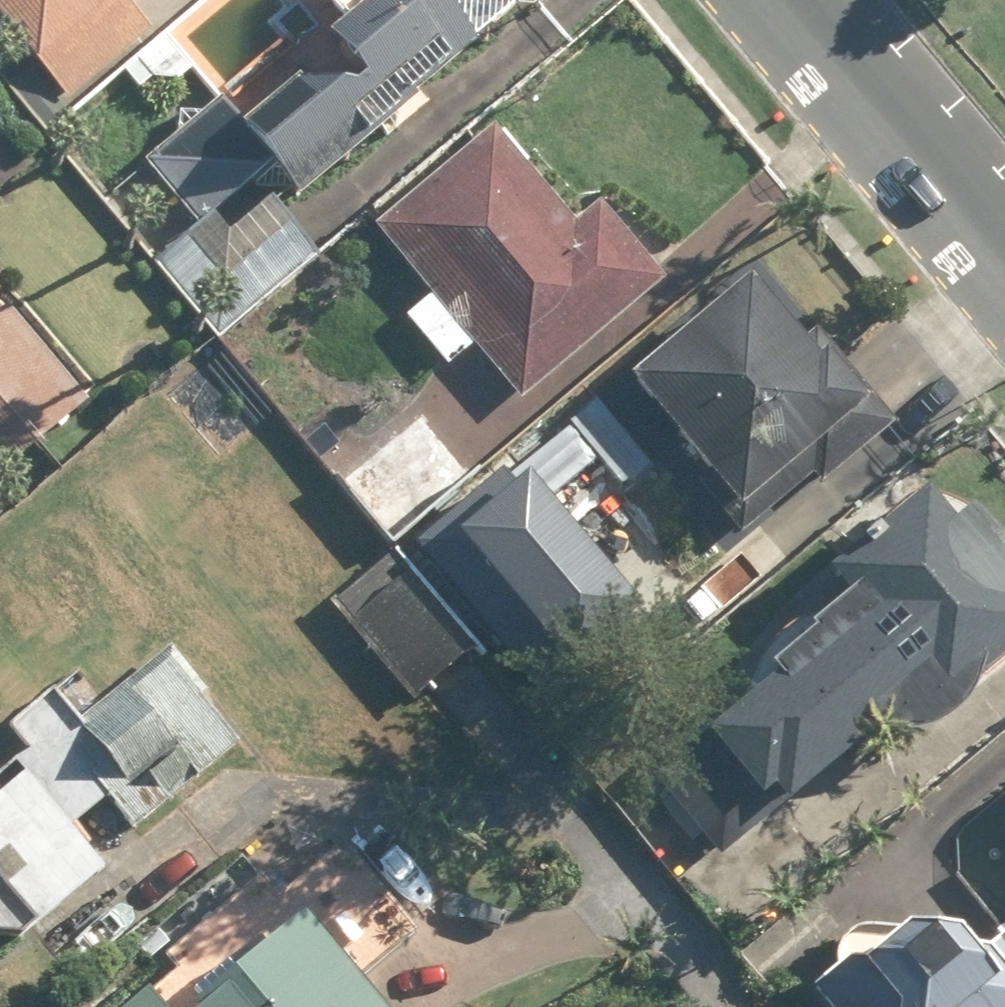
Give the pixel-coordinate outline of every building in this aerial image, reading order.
[(30,69),(114,0),(0,0),(0,35),(30,69)] [(412,0),(375,0),(343,28),(326,9),(297,35),(332,74),(298,104),(280,84),(233,126),(212,103),(146,163),(181,203),(134,245),(220,341),(321,252),(281,207),(469,40),(434,0),(417,0),(414,2),(412,0)] [(400,313),(441,366),(469,345),(510,398),(665,279),(602,197),(571,221),(498,126),(374,221),(428,292),(400,313)] [(801,363),(735,287),(618,389),(736,526),(867,413),(814,352),(801,363)] [(0,312),(0,483),(85,409),(0,312)] [(480,473),(417,398),(350,453),(335,434),(311,455),(389,548),(480,473)] [(514,461),(417,542),(537,686),(634,605),(514,461)] [(671,513),(639,471),(601,499),(633,541),(671,513)] [(957,702),(980,685),(1004,662),(1004,599),(1004,598),(1004,557),(962,510),(947,524),(915,489),(818,577),(839,600),(703,723),(777,804),(860,729),(864,733),(868,735),(872,738),(877,740),(882,742),(886,743),(891,744),(896,744),(901,744),(906,744),(911,743),(916,742),(921,741),(925,739),(930,736),(934,734),(938,731),(942,727),(945,724),(948,720),(951,715),(953,711),(955,706),(957,702)] [(392,561),(333,605),(406,704),(465,660),(392,561)] [(7,951),(101,870),(67,830),(101,802),(128,833),(240,737),(167,651),(84,722),(52,685),(0,729),(0,734),(25,764),(0,785),(0,943),(7,951)] [(1004,925),(955,962),(921,916),(809,999),(814,1006),(1004,1006),(1004,926),(1004,925)] [(298,923),(199,1006),(369,1006),(298,923)] [(122,1006),(148,1006),(137,994),(122,1006)]
